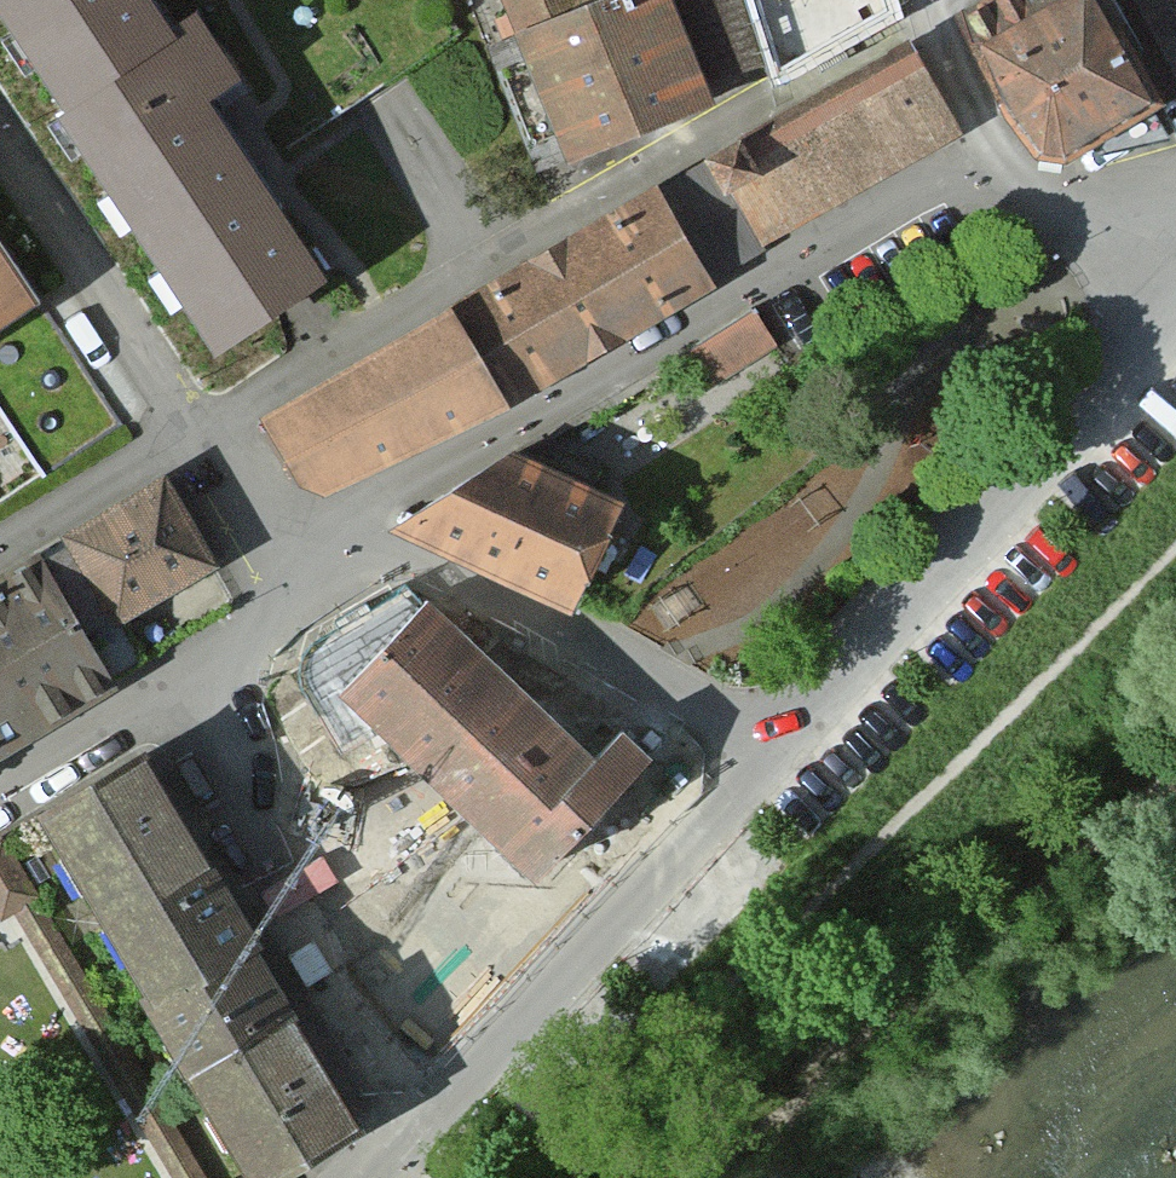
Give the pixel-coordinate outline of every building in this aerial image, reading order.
[(171,0),(4,0),(81,115),(76,119),(235,357),(343,285),(242,135),(225,110),(257,89),(213,23),(195,36),(171,0)] [(900,12),(896,0),(503,0),(574,169),(726,112),(718,85),(769,64),(778,86),(900,12)] [(966,27),(1044,160),(1170,87),(1121,0),(1013,0),(966,27)] [(1175,72),(1175,0),(1135,0),(1175,72)] [(277,420),(321,498),(514,419),(729,297),(722,285),(971,145),(920,56),(277,420)] [(51,492),(135,434),(51,315),(75,299),(0,191),(0,420),(51,492)] [(537,459),(417,537),(589,617),(641,508),(537,459)] [(122,620),(131,635),(229,576),(174,484),(72,544),(76,552),(51,567),(93,638),(122,620)] [(51,567),(45,557),(0,584),(0,760),(123,689),(93,638),(51,567)] [(443,612),(364,702),(569,881),(667,769),(636,742),(617,764),(443,612)] [(382,1134),(165,769),(63,829),(270,1177),(308,1177),(382,1134)] [(4,839),(0,842),(0,920),(12,913),(175,1177),(204,1177),(4,839)] [(559,917),(483,851),(368,983),(444,1049),(559,917)]
